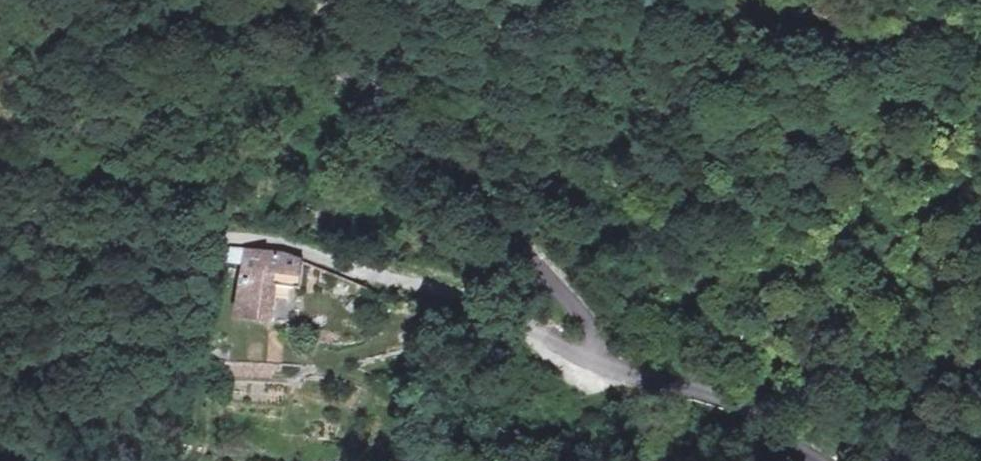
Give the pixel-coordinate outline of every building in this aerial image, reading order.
[(243,262),(245,249),(227,247),(225,258),(243,262)] [(243,262),(235,317),(269,319),(275,277),(276,273),(280,273),(281,279),(281,284),(283,287),(287,288),(301,289),(304,261),(283,253),(245,249),(243,262)]
